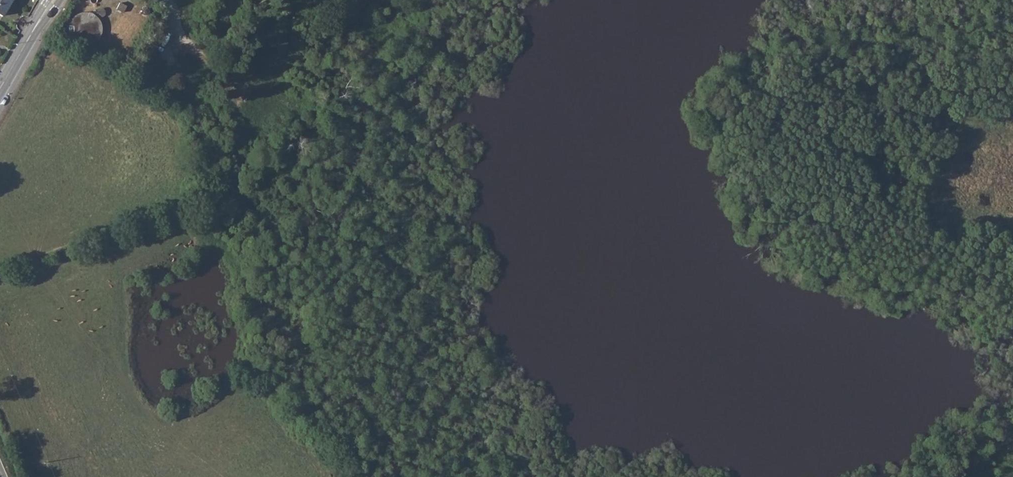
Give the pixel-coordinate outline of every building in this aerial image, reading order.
[(12,0),(0,0),(0,15),(2,16),(12,0)] [(128,7),(120,2),(116,10),(124,14),(128,7)] [(92,14),(88,12),(83,12),(78,14),(74,16),(71,20),(69,25),(68,29),(69,34),(71,38),(75,42),(79,45),(83,46),(88,46),(93,44),(97,42),(100,38),(102,34),(102,29),(102,24),(100,20),(96,16),(92,14)]
